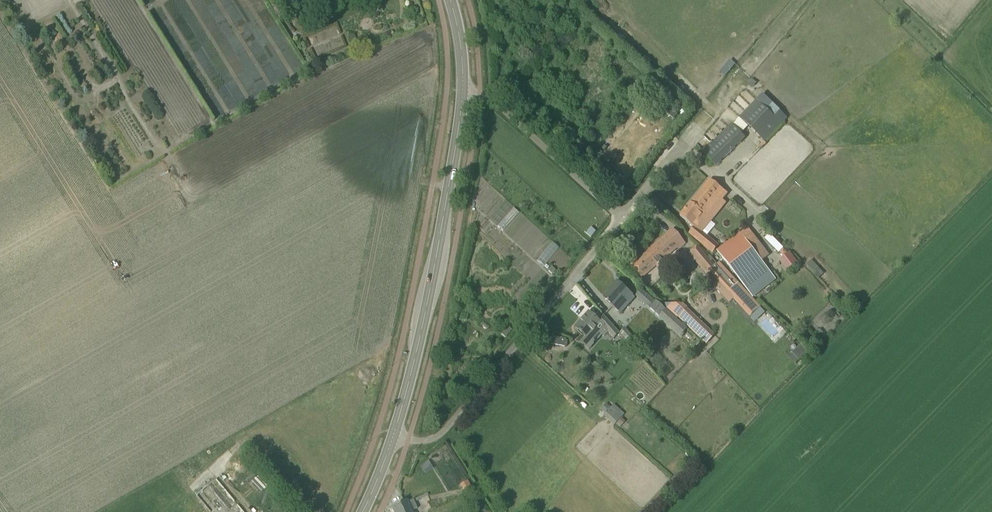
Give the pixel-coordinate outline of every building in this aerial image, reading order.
[(720,71),(726,75),(735,63),(730,59),(720,71)] [(756,100),(740,118),(756,133),(772,116),(756,100)] [(731,125),(702,153),(716,166),(744,138),(731,125)] [(695,228),(690,233),(714,252),(718,246),(701,232),(714,215),(707,210),(722,191),(709,180),(680,216),(695,228)] [(740,232),(762,261),(769,256),(747,227),(740,232)] [(679,250),(686,245),(673,230),(631,265),(642,279),(656,267),(660,271),(666,265),(662,261),(677,249),(679,250)] [(765,231),(761,235),(767,241),(771,237),(765,231)] [(769,278),(773,275),(762,261),(740,232),(716,250),(749,293),(755,289),(756,292),(757,291),(759,294),(773,283),(769,278)] [(771,237),(767,241),(778,253),(783,249),(771,237)] [(691,251),(688,253),(707,275),(710,272),(718,281),(713,285),(729,303),(733,299),(750,317),(761,307),(719,262),(716,265),(698,245),(691,251)] [(549,263),(552,250),(545,249),(542,261),(549,263)] [(790,253),(779,261),(787,271),(797,263),(790,253)] [(811,259),(806,264),(818,276),(823,271),(811,259)] [(612,289),(604,298),(614,308),(621,313),(635,297),(628,292),(617,281),(611,287),(612,289)] [(635,296),(647,307),(654,300),(642,289),(635,296)] [(677,298),(667,309),(677,319),(679,317),(687,308),(679,300),(677,298)] [(666,309),(659,317),(681,336),(687,328),(666,309)] [(589,312),(575,327),(587,338),(595,329),(604,336),(608,332),(614,339),(620,334),(604,315),(598,321),(589,312)] [(508,327),(501,335),(505,338),(512,330),(508,327)] [(620,354),(628,363),(638,353),(629,344),(620,354)] [(801,346),(793,354),(800,361),(808,353),(801,346)] [(617,422),(625,414),(614,403),(610,407),(606,404),(602,408),(617,422)] [(196,496),(209,511),(245,511),(216,478),(196,496)] [(467,480),(460,484),(465,493),(472,489),(467,480)] [(417,508),(413,499),(407,502),(406,500),(391,507),(393,511),(412,511),(417,508)]
